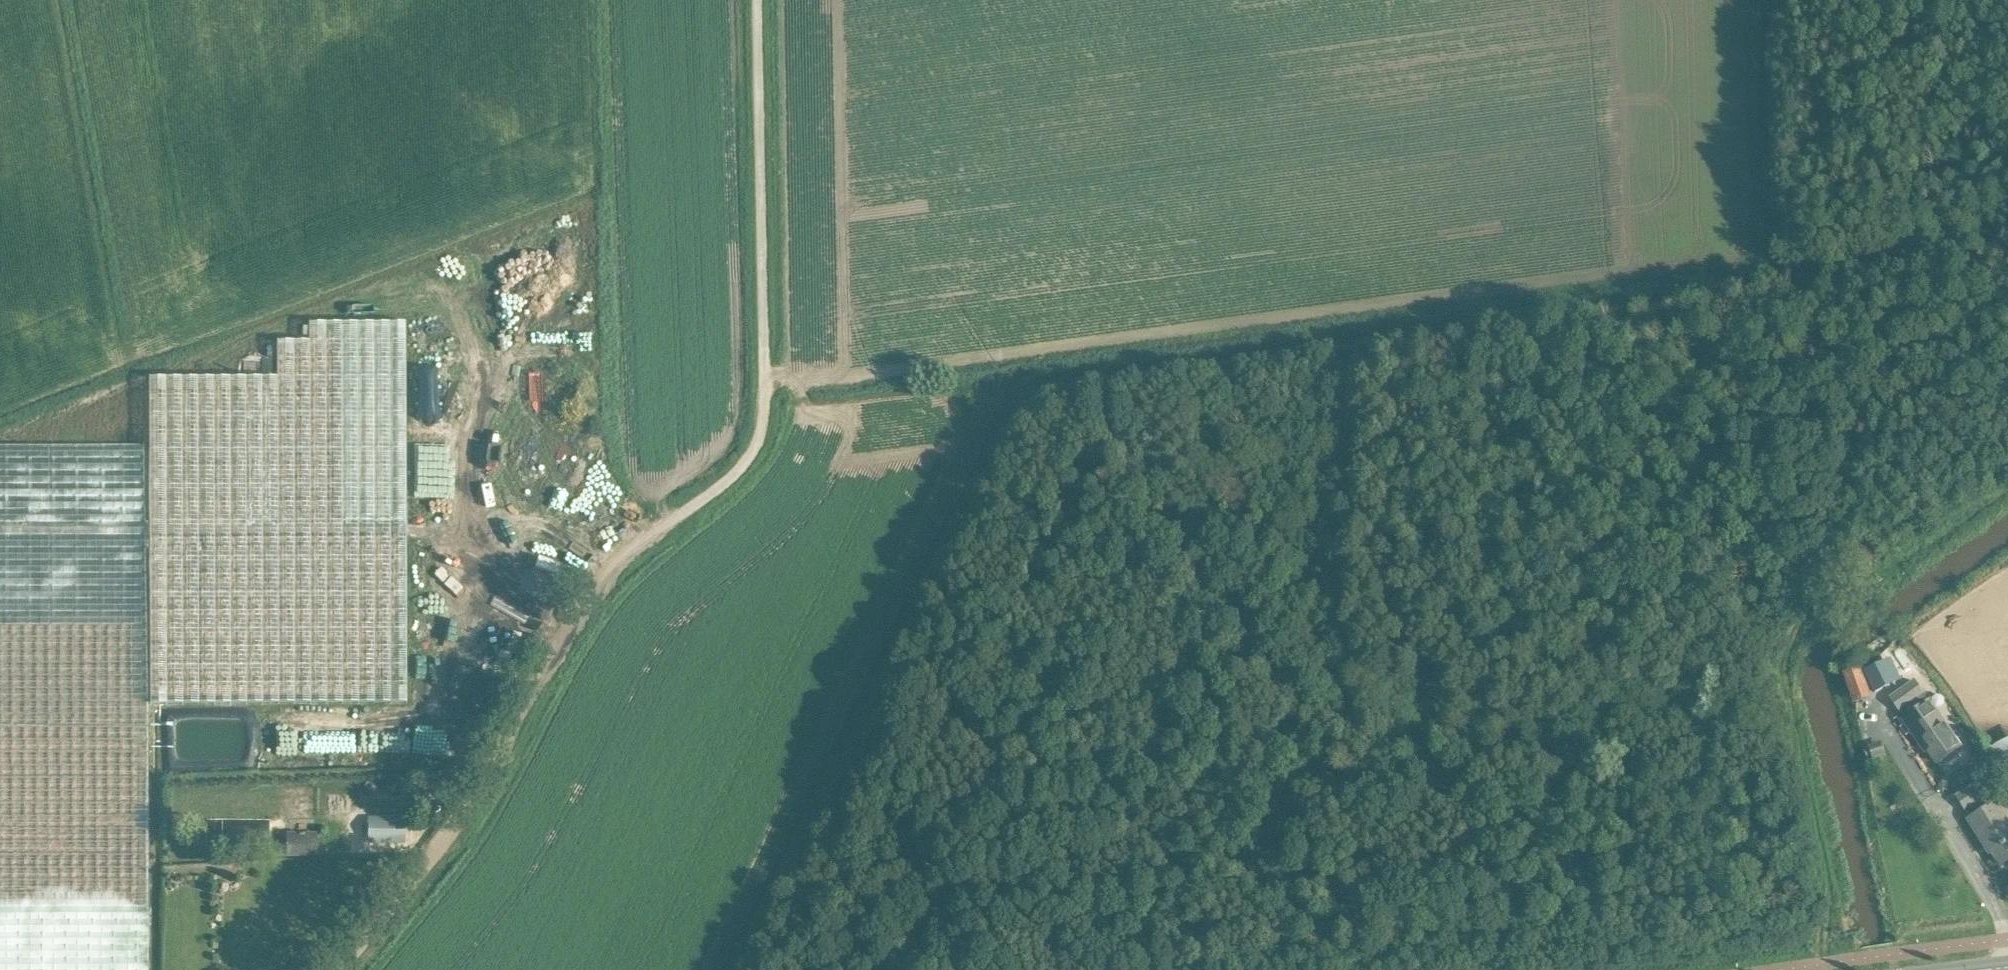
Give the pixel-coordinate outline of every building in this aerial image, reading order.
[(151,379),(151,705),(410,705),(408,324),(310,324),(310,343),(278,343),(278,379),(151,379)] [(148,728),(144,446),(0,446),(0,969),(148,969),(148,728)] [(1882,661),(1863,670),(1874,692),(1892,682),(1882,661)] [(1862,667),(1845,673),(1855,702),(1872,696),(1862,667)] [(1914,681),(1907,686),(1891,698),(1899,710),(1903,707),(1909,715),(1903,719),(1920,743),(1922,741),(1937,763),(1960,747),(1928,701),(1914,711),(1909,703),(1923,693),(1914,681)] [(1881,740),(1868,743),(1871,759),(1885,756),(1881,740)] [(1974,786),(1957,797),(1971,818),(1969,820),(1984,844),(1987,843),(2001,865),(2007,860),(2007,824),(1981,782),(1974,786)] [(403,819),(383,818),(367,818),(366,829),(357,829),(357,839),(403,841),(403,819)] [(287,834),(287,856),(316,856),(317,834),(287,834)]
